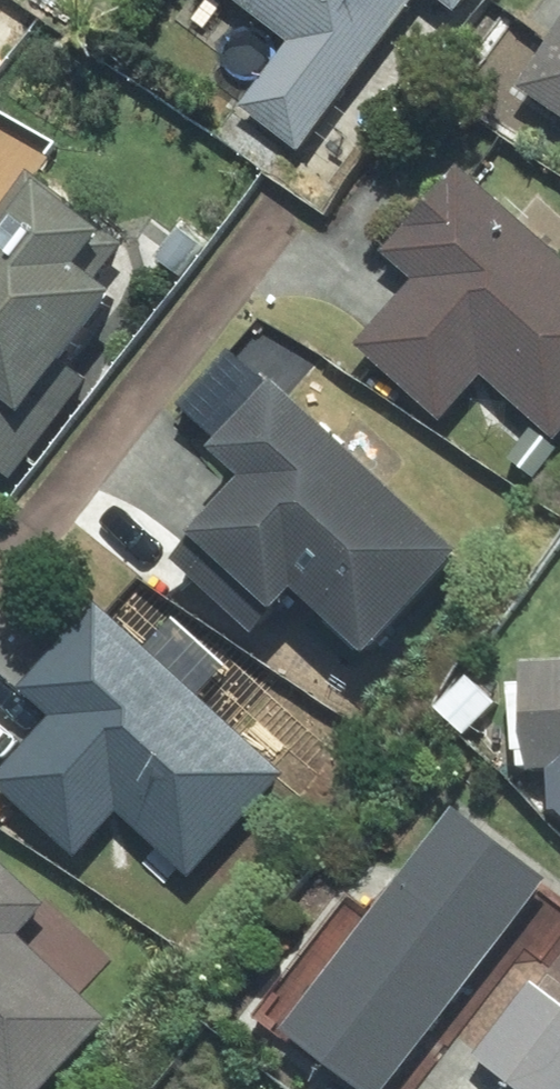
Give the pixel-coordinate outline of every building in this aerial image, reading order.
[(327,177),(415,71),(391,51),(433,0),(246,0),(300,45),(246,111),(327,177)] [(460,17),(474,0),(440,0),(460,17)] [(18,40),(0,26),(0,63),(18,40)] [(533,92),(559,111),(559,54),(533,92)] [(397,259),(428,288),(370,351),(454,429),(496,384),(559,443),(559,251),(476,174),(397,259)] [(315,393),(250,459),(278,486),(220,547),(302,626),(322,605),(384,665),(487,559),(315,393)] [(31,702),(54,722),(0,784),(0,786),(91,866),(134,818),(205,880),(299,773),(112,610),(31,702)] [(537,668),(541,786),(559,785),(559,667),(537,668)] [(476,811),(299,1033),(369,1088),(402,1088),(559,890),(559,878),(476,811)] [(116,1017),(35,942),(69,906),(0,843),(0,1088),(50,1088),(116,1017)] [(546,987),(493,1058),(536,1088),(559,1088),(559,997),(546,987)]
